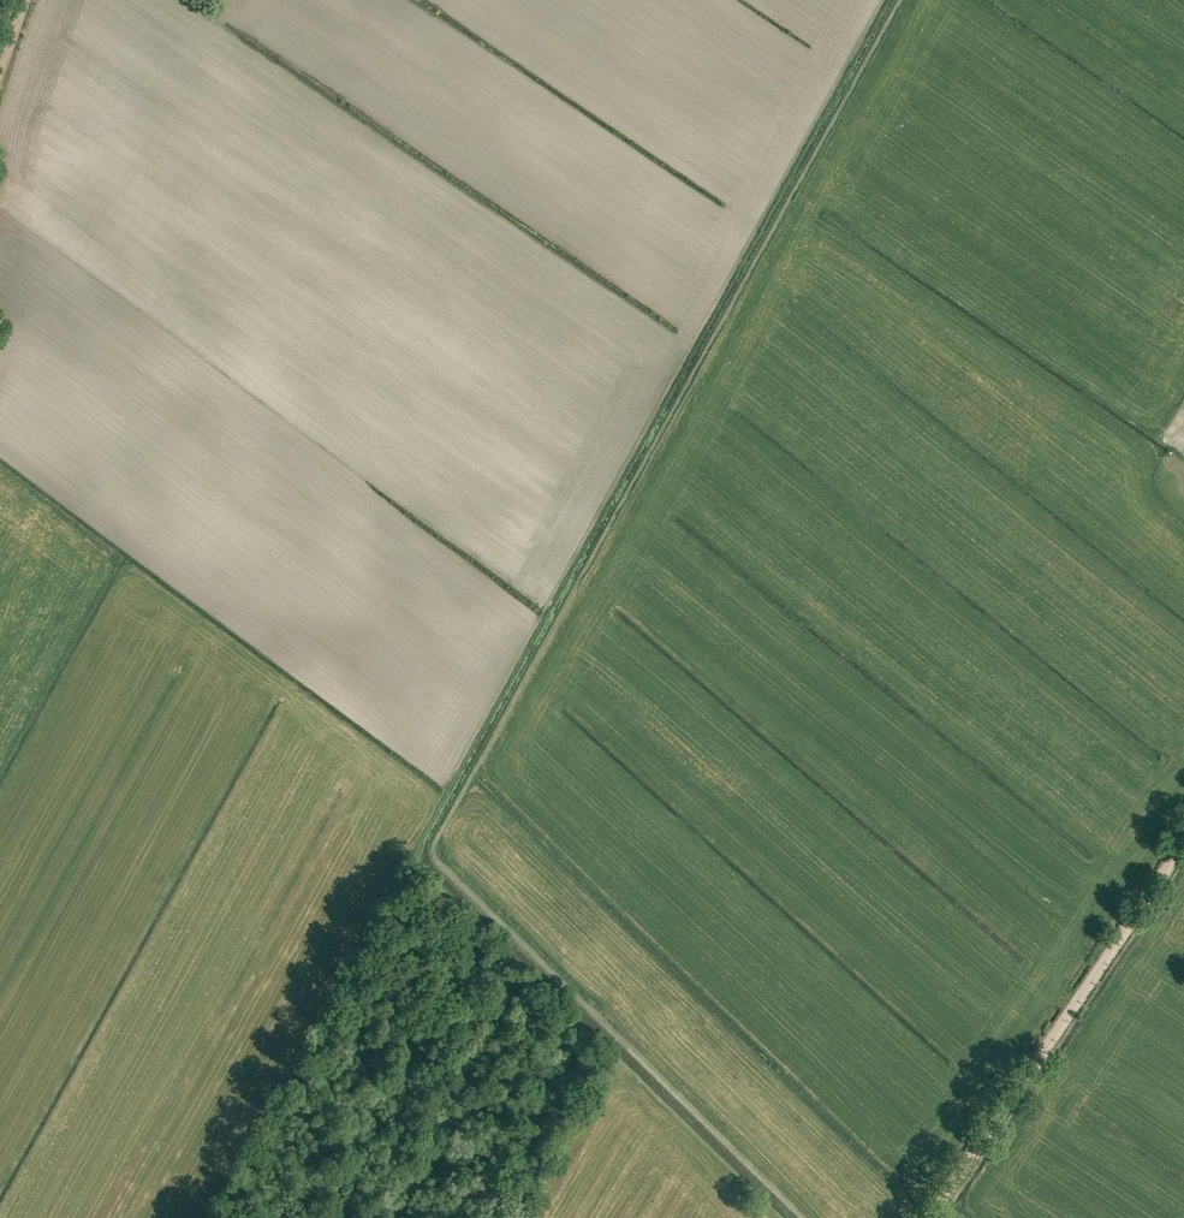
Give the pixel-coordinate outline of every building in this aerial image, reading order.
[(1175,860),(1169,868),(1175,873),(1181,865),(1175,860)]
